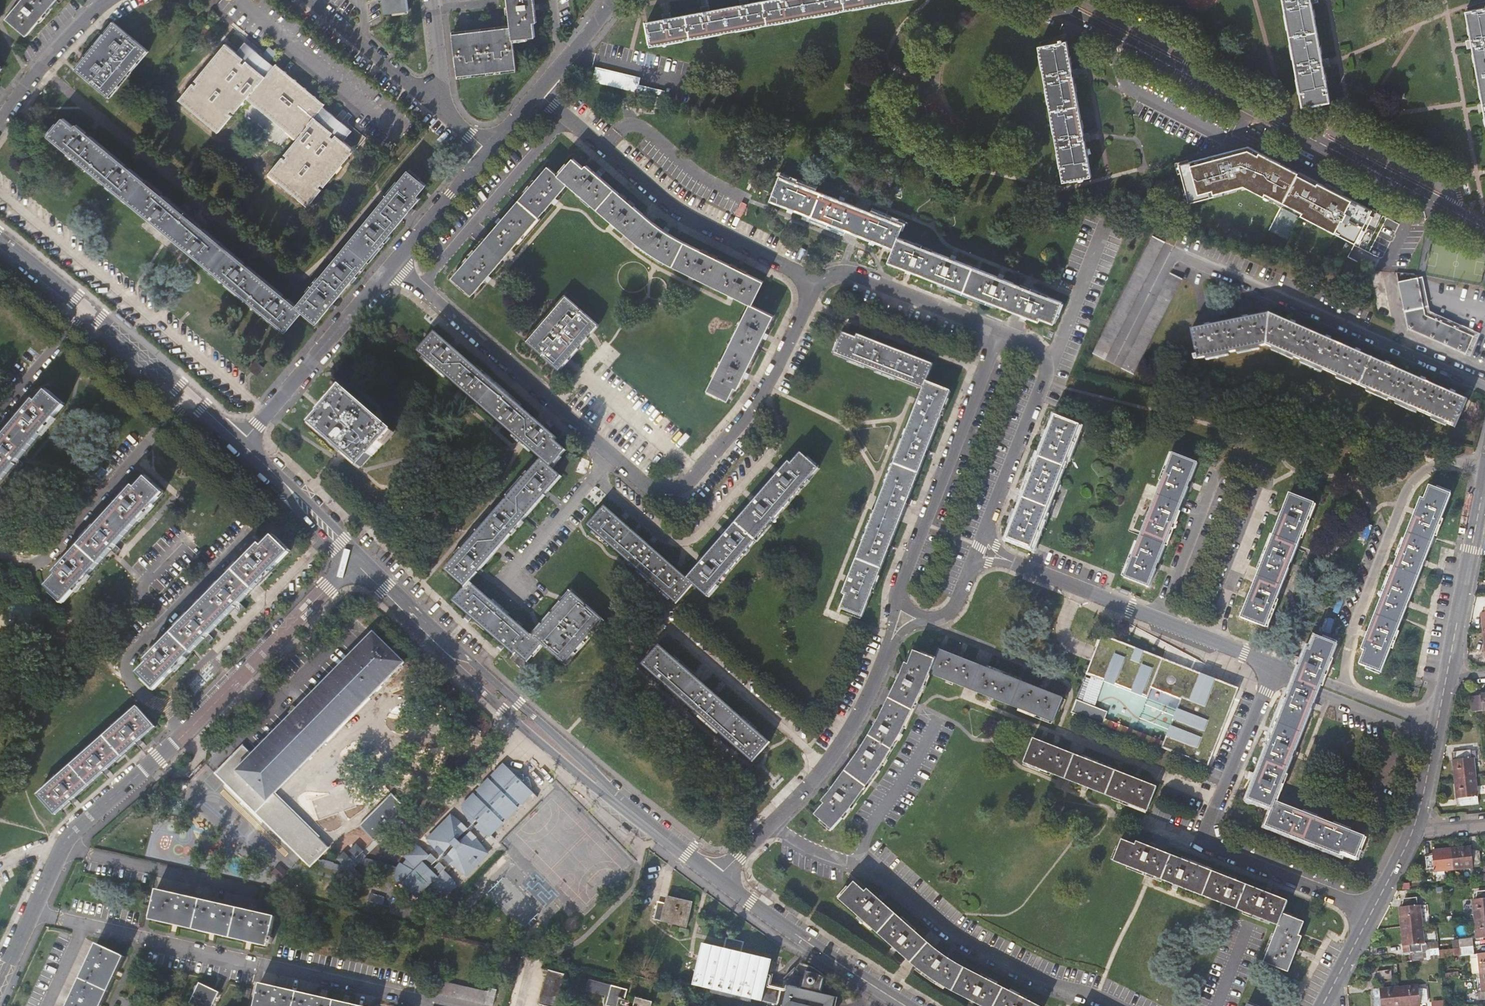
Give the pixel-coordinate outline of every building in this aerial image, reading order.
[(19,4),(8,17),(28,35),(36,25),(50,8),(57,0),(23,0),(19,4)] [(387,11),(410,8),(409,0),(386,0),(387,11)] [(512,27),(513,40),(536,37),(534,22),(538,22),(535,0),(509,0),(512,27)] [(651,46),(901,0),(766,0),(745,4),(705,11),(667,18),(647,22),(651,46)] [(1303,106),(1330,102),(1324,63),(1312,0),(1283,0),(1303,106)] [(1466,10),(1472,43),(1484,107),(1484,113),(1484,7),(1466,10)] [(77,69),(109,95),(147,49),(115,22),(77,69)] [(513,40),(512,27),(453,35),(458,76),(517,69),(513,40)] [(1039,46),(1064,181),(1092,176),(1085,137),(1073,73),(1067,40),(1064,41),(1063,38),(1059,39),(1060,42),(1039,46)] [(245,42),(236,52),(239,54),(248,44),(245,42)] [(325,104),(276,64),(274,66),(248,44),(239,54),(236,52),(226,43),(196,80),(198,82),(196,85),(193,83),(179,99),(218,132),(232,116),(229,113),(232,109),(235,112),(247,98),(297,139),(285,154),(288,157),(285,160),(282,157),(269,173),(308,206),(321,190),(319,187),(321,184),(324,186),(354,150),(344,141),(341,139),(349,129),(323,106),(325,104)] [(597,66),(593,80),(638,91),(642,76),(597,66)] [(661,108),(663,98),(653,96),(651,106),(661,108)] [(286,331),(303,311),(297,306),(260,275),(259,275),(77,124),(75,127),(64,118),(49,135),(286,331)] [(349,129),(341,139),(344,141),(352,131),(349,129)] [(1249,145),(1180,163),(1190,202),(1215,195),(1215,193),(1245,185),(1265,195),(1266,193),(1303,212),(1302,214),(1329,228),(1331,226),(1337,229),(1335,232),(1356,242),(1359,238),(1362,239),(1377,211),(1249,145)] [(666,262),(750,304),(752,304),(764,281),(714,257),(672,235),(654,222),(641,211),(587,166),(585,167),(574,158),(559,175),(569,183),(632,238),(642,247),(651,253),(666,262)] [(569,183),(559,175),(548,166),(452,278),(472,295),(569,183)] [(409,170),(297,306),(303,311),(317,322),(420,198),(417,196),(427,185),(409,170)] [(770,201),(894,249),(898,237),(903,225),(780,177),(770,201)] [(1265,195),(1302,214),(1303,212),(1266,193),(1265,195)] [(1105,360),(1165,242),(1153,236),(1093,354),(1105,360)] [(1062,302),(898,237),(894,249),(889,262),(1039,321),(1041,318),(1054,323),(1062,302)] [(1183,279),(1170,273),(1122,369),(1134,375),(1183,279)] [(1409,329),(1467,354),(1474,336),(1464,331),(1450,325),(1426,314),(1419,277),(1399,281),(1409,329)] [(567,297),(528,341),(558,368),(569,356),(591,330),(597,323),(567,297)] [(752,304),(750,304),(708,390),(728,400),(735,387),(738,388),(774,316),(752,304)] [(1267,345),(1456,427),(1468,400),(1270,313),(1191,329),(1196,360),(1267,345)] [(542,459),(551,467),(566,450),(555,441),(557,438),(435,332),(418,352),(542,459)] [(834,354),(923,389),(926,382),(933,365),(858,335),(856,338),(843,333),(834,354)] [(256,361),(249,369),(257,376),(264,368),(256,361)] [(951,392),(926,382),(923,389),(843,593),(847,595),(841,608),(862,617),(951,392)] [(344,452),(361,467),(371,456),(372,457),(394,431),(343,387),(321,412),(322,413),(312,424),(344,452)] [(0,442),(0,482),(64,406),(47,391),(37,402),(35,401),(0,442)] [(1045,513),(1050,500),(1080,425),(1055,416),(1007,539),(1031,548),(1045,513)] [(1447,448),(1458,451),(1459,443),(1448,441),(1447,448)] [(789,463),(688,579),(694,584),(707,595),(818,469),(801,454),(792,464),(789,463)] [(1174,454),(1125,577),(1149,586),(1198,463),(1174,454)] [(562,476),(551,467),(542,459),(445,570),(465,587),(470,581),(562,476)] [(56,573),(58,576),(47,587),(64,602),(105,557),(163,493),(147,478),(136,489),(134,487),(56,573)] [(1382,671),(1433,540),(1434,536),(1451,494),(1430,486),(1425,499),(1422,498),(1363,649),(1366,650),(1361,663),(1382,671)] [(1315,504),(1291,494),(1242,617),(1266,627),(1315,504)] [(694,584),(688,579),(605,506),(587,526),(676,603),(694,584)] [(239,603),(289,553),(283,547),(273,537),(263,547),(260,545),(253,553),(247,558),(161,646),(156,652),(147,660),(150,663),(139,673),(155,689),(204,639),(210,633),(234,608),(239,603)] [(248,548),(242,554),(247,558),(253,553),(248,548)] [(542,644),(533,636),(470,581),(465,587),(453,601),(514,654),(516,651),(527,661),(542,644)] [(572,592),(533,636),(542,644),(564,663),(603,618),(572,592)] [(239,603),(234,608),(239,613),(244,608),(239,603)] [(210,633),(204,639),(209,644),(215,638),(210,633)] [(268,801),(274,794),(404,662),(374,633),(253,755),(237,771),(268,801)] [(1155,682),(1161,684),(1161,687),(1162,688),(1163,690),(1164,691),(1165,692),(1167,692),(1169,693),(1172,693),(1174,693),(1176,692),(1178,691),(1189,695),(1167,750),(1209,767),(1240,688),(1103,634),(1087,675),(1148,699),(1152,689),(1155,682)] [(1249,798),(1273,808),(1275,801),(1319,692),(1323,680),(1337,644),(1317,636),(1311,649),(1308,648),(1299,670),(1295,682),(1249,798)] [(156,641),(151,647),(156,652),(161,646),(156,641)] [(693,674),(660,646),(642,664),(753,762),(770,743),(693,674)] [(940,649),(935,660),(930,673),(1054,721),(1063,698),(940,649)] [(516,651),(514,654),(510,658),(524,670),(529,663),(527,661),(516,651)] [(914,708),(930,673),(935,660),(914,651),(909,665),(905,664),(896,685),(878,721),(860,752),(851,764),(823,801),(825,804),(816,815),(833,830),(857,800),(873,778),(886,760),(896,742),(906,725),(914,708)] [(1086,680),(1079,698),(1093,704),(1095,700),(1089,697),(1094,683),(1086,680)] [(1155,682),(1152,689),(1181,701),(1162,748),(1167,750),(1189,695),(1178,691),(1176,692),(1174,693),(1172,693),(1169,693),(1167,692),(1165,692),(1164,691),(1163,690),(1162,688),(1161,687),(1161,684),(1155,682)] [(1484,709),(1484,694),(1482,695),(1482,696),(1471,697),(1473,711),(1484,709)] [(1083,703),(1078,715),(1103,725),(1108,712),(1077,700),(1077,701),(1083,703)] [(1077,701),(1072,712),(1078,715),(1083,703),(1077,701)] [(155,726),(138,707),(39,795),(56,814),(70,802),(74,798),(102,774),(106,770),(134,745),(138,742),(155,726)] [(1069,752),(1034,738),(1025,762),(1148,811),(1157,787),(1069,752)] [(312,864),(317,859),(328,848),(274,794),(268,801),(237,771),(253,755),(243,745),(216,773),(310,866),(312,864)] [(1453,760),(1455,779),(1476,777),(1474,757),(1476,757),(1475,750),(1458,752),(1459,760),(1453,760)] [(504,764),(503,764),(491,776),(493,777),(490,780),(489,779),(477,791),(478,793),(475,795),(474,794),(462,806),(463,807),(462,808),(462,810),(463,811),(464,813),(464,814),(465,816),(466,817),(467,818),(468,820),(469,821),(470,822),(472,825),(476,820),(479,823),(475,827),(476,828),(477,829),(478,830),(479,831),(481,832),(482,833),(483,834),(484,834),(485,835),(487,836),(488,836),(489,837),(491,835),(503,822),(502,821),(504,818),(505,820),(518,807),(516,806),(519,803),(520,804),(533,792),(523,783),(524,781),(524,774),(521,771),(517,775),(517,774),(517,772),(517,771),(516,770),(516,769),(515,768),(514,767),(513,767),(511,766),(510,766),(509,767),(508,767),(504,764)] [(523,783),(533,792),(528,778),(524,774),(524,781),(523,783)] [(1479,803),(1476,777),(1455,779),(1457,797),(1463,797),(1464,804),(1479,803)] [(358,826),(373,840),(376,844),(409,810),(391,793),(358,826)] [(1364,836),(1275,801),(1273,808),(1266,826),(1341,856),(1343,852),(1356,858),(1364,836)] [(440,852),(443,855),(445,852),(448,854),(445,857),(452,863),(453,862),(462,872),(466,875),(488,853),(480,844),(476,838),(477,837),(471,831),(468,834),(465,832),(468,829),(466,826),(462,823),(451,815),(427,839),(437,849),(440,852)] [(466,826),(468,829),(465,832),(468,834),(471,831),(475,827),(479,823),(476,820),(472,825),(470,822),(466,826)] [(362,853),(361,854),(363,857),(376,844),(373,840),(362,850),(364,851),(362,853)] [(1279,925),(1283,914),(1288,901),(1160,850),(1156,849),(1138,841),(1137,845),(1123,840),(1115,860),(1151,875),(1279,925)] [(362,850),(356,844),(349,851),(353,854),(350,857),(344,852),(337,860),(343,865),(342,866),(317,859),(312,864),(341,871),(345,875),(346,874),(353,881),(360,873),(354,869),(359,863),(396,873),(395,875),(401,884),(402,882),(405,884),(404,885),(416,896),(417,896),(419,898),(417,900),(426,905),(437,900),(436,897),(441,893),(445,896),(456,886),(452,880),(448,876),(444,871),(446,869),(440,862),(435,868),(432,865),(437,860),(435,857),(431,854),(429,856),(420,848),(413,844),(403,856),(407,859),(402,865),(400,864),(398,868),(365,859),(363,858),(364,858),(363,857),(361,854),(362,853),(364,851),(362,850)] [(1470,846),(1451,848),(1453,869),(1480,866),(1479,851),(1471,852),(1470,846)] [(1427,872),(1453,869),(1451,848),(1433,850),(1434,856),(1426,857),(1427,872)] [(435,857),(437,860),(432,865),(435,868),(440,862),(445,857),(448,854),(445,852),(443,855),(440,852),(435,857)] [(993,982),(962,966),(951,959),(936,949),(894,911),(869,889),(866,892),(855,882),(840,899),(907,959),(918,967),(933,978),(943,985),(968,998),(983,1005),(1040,1005),(993,982)] [(275,916),(257,912),(156,889),(150,918),(268,945),(275,916)] [(1475,919),(1484,918),(1484,891),(1479,892),(1479,899),(1473,900),(1475,919)] [(667,896),(664,907),(657,905),(653,920),(687,928),(693,902),(667,896)] [(1400,908),(1402,927),(1423,924),(1421,905),(1417,906),(1416,899),(1405,900),(1405,907),(1400,908)] [(1304,922),(1283,914),(1279,925),(1265,962),(1289,971),(1302,936),(1299,935),(1304,922)] [(1475,919),(1477,937),(1484,936),(1484,918),(1475,919)] [(1424,943),(1423,924),(1402,927),(1403,945),(1410,945),(1411,952),(1413,952),(1414,962),(1429,960),(1428,947),(1424,947),(1423,943),(1424,943)] [(693,989),(751,1003),(752,999),(778,1005),(829,1005),(831,996),(821,994),(825,979),(817,974),(805,971),(801,989),(783,985),(782,988),(767,984),(772,960),(742,953),(744,942),(728,938),(725,949),(703,944),(693,989)] [(1453,941),(1453,948),(1461,948),(1473,946),(1472,939),(1453,941)] [(67,1005),(100,1005),(124,956),(96,943),(67,1005)] [(1461,948),(1462,956),(1472,955),(1474,974),(1480,973),(1484,973),(1484,953),(1474,955),(1473,946),(1461,948)] [(1378,979),(1398,977),(1397,963),(1391,964),(1391,970),(1377,972),(1378,979)] [(539,1004),(546,1005),(556,1005),(565,974),(548,970),(539,1004)] [(488,988),(488,991),(439,980),(436,992),(493,1005),(497,989),(488,988)] [(589,980),(586,990),(608,996),(606,1005),(608,1005),(631,1005),(629,1005),(629,1001),(626,1000),(628,990),(589,980)] [(190,1003),(195,1005),(213,1005),(220,992),(200,982),(190,1003)] [(259,982),(254,1005),(360,1005),(259,982)] [(1399,987),(1401,1005),(1414,1005),(1420,1005),(1420,1003),(1427,1001),(1426,990),(1418,991),(1418,985),(1399,987)] [(1443,986),(1445,1000),(1445,1005),(1456,1005),(1455,996),(1453,993),(1452,988),(1447,988),(1447,986),(1443,986)] [(1399,987),(1373,990),(1374,1005),(1401,1005),(1399,987)] [(653,1001),(636,998),(634,1005),(652,1005),(653,1001)]
